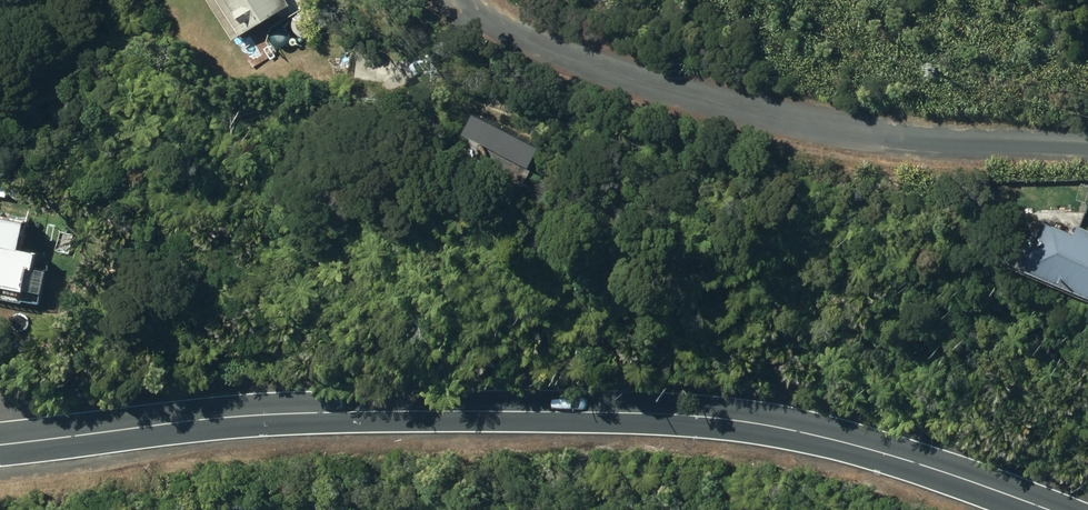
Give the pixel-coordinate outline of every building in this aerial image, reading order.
[(247,34),(296,6),(293,0),(228,0),(247,34)] [(319,65),(306,65),(306,77),(319,77),(319,65)] [(457,136),(453,128),(443,134),(447,141),(457,136)] [(8,273),(6,280),(20,283),(22,276),(25,277),(29,254),(35,255),(38,240),(21,236),(27,210),(0,204),(0,272),(8,273)] [(1087,276),(1087,218),(1079,215),(1075,223),(1045,211),(1028,250),(1087,276)]
